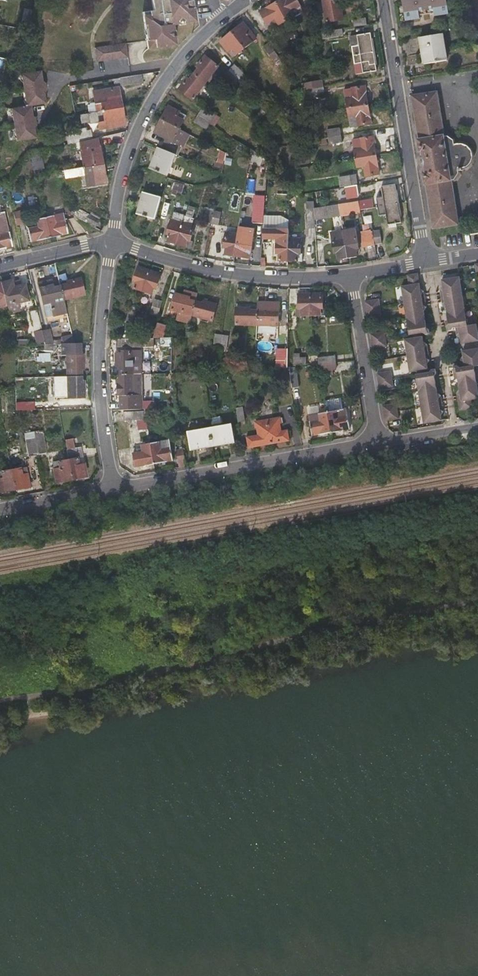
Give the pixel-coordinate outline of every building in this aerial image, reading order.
[(153,9),(149,10),(149,14),(142,15),(147,47),(173,44),(175,40),(172,23),(193,20),(194,17),(191,12),(189,0),(151,0),(153,9)] [(286,21),(293,17),(289,10),(298,5),(295,0),(278,0),(275,2),(286,21)] [(337,0),(332,0),(323,1),(326,23),(343,20),(341,7),(338,7),(337,0)] [(403,10),(424,6),(422,0),(401,0),(403,10)] [(270,29),(286,21),(275,2),(259,10),(270,29)] [(352,19),(352,23),(353,26),(367,24),(366,17),(352,19)] [(426,20),(427,27),(440,25),(439,18),(426,20)] [(426,20),(419,22),(412,23),(413,29),(427,27),(426,20)] [(255,39),(242,22),(231,32),(244,48),(255,39)] [(321,31),(322,35),(323,39),(342,36),(341,28),(321,31)] [(233,57),(244,48),(231,32),(224,37),(226,40),(222,43),(228,50),(233,57)] [(353,55),(373,52),(370,33),(350,36),(353,55)] [(425,65),(436,63),(447,61),(442,35),(420,39),(425,65)] [(277,54),(279,52),(282,50),(274,39),(269,43),(277,54)] [(127,56),(126,49),(125,42),(94,46),(96,60),(127,56)] [(277,54),(269,43),(268,43),(263,47),(273,60),(278,56),(277,54)] [(308,61),(313,60),(317,60),(316,51),(307,53),(308,61)] [(355,73),(366,71),(376,70),(373,52),(353,55),(355,73)] [(194,73),(205,82),(217,66),(204,56),(200,61),(202,63),(199,67),(194,73)] [(230,69),(239,78),(244,73),(234,63),(229,68),(230,69)] [(240,78),(239,78),(230,69),(225,73),(235,83),(240,78)] [(21,75),(27,106),(31,106),(39,105),(46,103),(45,92),(46,90),(45,83),(42,81),(41,71),(21,75)] [(189,79),(188,78),(187,78),(179,89),(192,99),(205,82),(194,73),(189,79)] [(139,74),(130,75),(120,77),(121,85),(141,81),(139,74)] [(310,88),(323,86),(322,79),(302,83),(303,89),(310,88)] [(346,107),(367,104),(364,85),(343,89),(346,107)] [(324,93),(323,86),(310,88),(311,95),(324,93)] [(102,110),(120,107),(117,88),(92,92),(94,103),(101,102),(102,110)] [(438,89),(410,94),(432,230),(460,225),(438,89)] [(349,126),(360,124),(370,122),(367,104),(346,107),(349,126)] [(161,118),(180,128),(187,115),(168,105),(161,118)] [(210,118),(212,115),(214,113),(203,105),(199,111),(210,118)] [(31,106),(27,106),(12,110),(18,142),(37,138),(36,128),(37,126),(36,118),(33,116),(31,106)] [(97,127),(104,126),(122,123),(120,107),(102,110),(72,115),(74,124),(81,123),(82,124),(96,122),(97,127)] [(193,121),(199,125),(205,129),(209,123),(197,115),(193,121)] [(161,148),(176,154),(178,155),(183,145),(174,140),(180,128),(161,118),(155,131),(167,137),(161,148)] [(71,143),(93,138),(91,129),(86,130),(86,127),(66,132),(66,135),(52,138),(54,147),(71,143)] [(328,137),(341,135),(340,128),(327,130),(328,137)] [(329,144),(335,143),(342,142),(341,135),(328,137),(329,144)] [(352,139),(355,159),(376,155),(374,148),(372,148),(371,142),(373,142),(372,136),(352,139)] [(93,138),(78,141),(71,143),(72,149),(79,148),(82,167),(102,164),(98,137),(93,138)] [(176,154),(161,148),(158,147),(150,169),(167,175),(176,154)] [(214,170),(219,172),(223,174),(228,153),(221,149),(214,170)] [(379,173),(377,161),(376,155),(355,159),(357,167),(363,166),(365,175),(379,173)] [(35,174),(38,174),(41,173),(39,163),(33,164),(35,174)] [(104,179),(102,164),(82,167),(73,168),(64,170),(65,177),(79,174),(84,173),(85,182),(104,179)] [(341,187),(356,185),(355,176),(339,179),(341,187)] [(172,195),(176,196),(181,197),(184,186),(175,184),(172,195)] [(358,195),(356,185),(341,187),(336,188),(338,199),(358,195)] [(377,207),(397,204),(394,185),(381,187),(383,197),(376,199),(377,207)] [(155,219),(159,208),(162,198),(145,192),(139,213),(155,219)] [(358,201),(360,210),(372,208),(371,199),(358,201)] [(339,205),(340,216),(360,213),(360,210),(358,201),(339,205)] [(62,212),(64,218),(75,216),(74,212),(73,210),(71,204),(61,206),(62,212)] [(379,216),(382,216),(386,215),(388,225),(400,223),(397,204),(377,207),(379,216)] [(315,220),(340,216),(339,205),(315,209),(315,214),(315,220)] [(88,220),(91,223),(95,225),(99,218),(82,206),(73,210),(74,212),(87,221),(88,220)] [(264,223),(265,215),(266,206),(257,206),(254,223),(264,223)] [(204,221),(208,222),(212,223),(215,210),(207,208),(204,221)] [(21,209),(13,211),(16,224),(23,222),(21,209)] [(12,244),(4,210),(0,211),(0,247),(12,244)] [(169,240),(177,242),(183,221),(186,214),(174,210),(166,232),(171,234),(169,240)] [(222,212),(215,210),(212,223),(219,225),(222,212)] [(49,236),(67,232),(64,218),(62,212),(53,214),(44,216),(49,236)] [(43,238),(49,236),(44,216),(36,218),(37,224),(27,227),(30,240),(38,239),(37,236),(42,235),(43,238)] [(183,221),(177,242),(190,246),(192,241),(191,240),(196,225),(183,221)] [(378,226),(371,227),(371,230),(373,240),(380,239),(378,226)] [(274,259),(289,259),(289,238),(289,228),(264,227),(263,237),(275,237),(274,259)] [(343,230),(347,258),(355,256),(354,250),(359,249),(355,228),(343,230)] [(338,259),(347,258),(343,230),(330,232),(333,253),(337,252),(338,259)] [(360,231),(362,239),(363,247),(374,246),(373,240),(371,230),(360,231)] [(226,254),(234,255),(237,236),(224,234),(222,246),(227,247),(226,254)] [(237,236),(234,255),(248,257),(249,251),(248,250),(250,238),(237,236)] [(289,259),(302,260),(303,254),(301,254),(301,243),(298,243),(298,238),(289,238),(289,259)] [(140,271),(137,270),(134,280),(136,281),(134,289),(143,291),(149,271),(141,268),(140,271)] [(149,271),(143,291),(150,294),(153,286),(157,288),(161,275),(149,271)] [(431,334),(430,332),(430,330),(426,328),(423,310),(427,306),(422,304),(420,295),(425,291),(419,288),(417,274),(407,275),(409,285),(402,286),(409,334),(413,333),(421,332),(423,332),(426,334),(431,334)] [(60,285),(63,299),(84,294),(80,277),(72,279),(73,282),(67,283),(60,285)] [(447,315),(448,323),(446,327),(446,331),(450,331),(452,327),(457,327),(458,331),(454,335),(459,337),(460,343),(477,340),(477,338),(476,324),(467,325),(459,277),(442,280),(443,285),(440,289),(444,291),(445,301),(442,303),(445,306),(447,315)] [(12,280),(1,282),(7,308),(28,303),(25,287),(14,289),(12,280)] [(37,283),(42,302),(47,321),(67,316),(63,299),(60,285),(52,287),(51,280),(37,283)] [(195,301),(197,293),(184,290),(183,295),(176,293),(172,308),(179,310),(177,319),(190,322),(192,313),(195,301)] [(151,309),(155,310),(158,311),(163,295),(156,293),(151,309)] [(311,315),(310,293),(297,294),(298,315),(311,315)] [(310,293),(311,315),(324,315),(324,308),(322,308),(321,294),(314,293),(310,293)] [(367,315),(373,314),(380,313),(378,298),(364,300),(367,315)] [(195,301),(192,313),(212,318),(216,303),(202,300),(202,303),(195,301)] [(126,319),(129,320),(133,322),(137,308),(130,306),(126,319)] [(245,310),(245,308),(245,307),(237,306),(236,323),(256,324),(257,311),(250,310),(245,310)] [(257,311),(256,324),(277,325),(278,308),(264,307),(264,311),(257,311)] [(33,324),(36,323),(40,323),(36,309),(29,310),(33,324)] [(199,322),(197,321),(194,320),(189,337),(195,338),(199,322)] [(157,322),(153,337),(163,337),(166,325),(157,322)] [(372,348),(379,347),(386,346),(383,331),(370,334),(372,348)] [(220,349),(220,348),(222,335),(216,334),(214,348),(220,349)] [(220,348),(224,349),(227,349),(229,336),(222,335),(220,348)] [(427,364),(429,361),(431,359),(426,356),(424,347),(428,343),(423,341),(423,336),(422,336),(413,337),(404,339),(410,372),(418,370),(427,369),(428,369),(427,364)] [(116,338),(116,342),(116,346),(126,346),(153,345),(153,337),(116,338)] [(50,345),(51,349),(51,352),(64,352),(64,344),(50,345)] [(455,371),(457,373),(459,383),(456,387),(459,388),(460,395),(457,395),(459,406),(471,404),(470,397),(477,396),(477,393),(473,366),(477,365),(477,347),(461,350),(461,355),(458,358),(463,361),(464,367),(460,367),(457,365),(452,366),(453,370),(455,371)] [(119,373),(133,373),(133,351),(126,351),(116,352),(116,366),(119,366),(119,373)] [(298,351),(295,351),(292,352),(293,363),(305,362),(305,355),(299,355),(298,351)] [(82,368),(82,361),(81,354),(65,355),(66,377),(79,376),(78,368),(82,368)] [(339,362),(319,363),(320,371),(339,370),(339,362)] [(296,365),(293,366),(289,366),(292,385),(300,384),(296,365)] [(437,392),(435,384),(434,376),(437,372),(437,368),(433,369),(430,373),(428,373),(419,374),(416,375),(424,421),(441,418),(440,413),(444,410),(439,408),(438,399),(442,395),(437,392)] [(380,388),(386,387),(393,386),(390,370),(377,372),(380,388)] [(134,395),(133,373),(119,373),(119,379),(117,379),(117,395),(121,395),(121,409),(144,408),(144,394),(134,395)] [(79,376),(66,377),(67,398),(84,397),(83,380),(79,381),(79,376)] [(287,406),(291,405),(295,405),(293,390),(285,391),(287,406)] [(39,401),(38,409),(55,410),(56,402),(39,401)] [(385,418),(392,417),(398,416),(396,401),(383,404),(385,418)] [(326,410),(330,430),(337,429),(336,425),(341,425),(342,428),(349,427),(345,406),(326,410)] [(243,407),(240,408),(236,408),(238,422),(246,421),(243,407)] [(324,432),(330,430),(326,410),(308,413),(312,434),(319,433),(318,429),(323,428),(324,432)] [(145,419),(145,414),(144,411),(124,411),(125,419),(145,419)] [(282,417),(268,419),(272,442),(288,439),(287,429),(281,430),(280,422),(283,422),(282,417)] [(272,442),(268,419),(255,421),(257,435),(248,436),(249,446),(272,442)] [(210,426),(213,444),(234,440),(232,427),(225,429),(224,424),(210,426)] [(197,428),(198,431),(199,434),(189,435),(192,448),(213,444),(210,426),(197,428)] [(35,438),(38,454),(46,452),(43,437),(35,438)] [(29,455),(38,454),(35,438),(26,440),(29,455)] [(151,442),(155,463),(173,459),(169,438),(151,442)] [(68,460),(71,479),(86,476),(80,448),(74,448),(72,439),(66,440),(67,450),(66,450),(68,460)] [(145,450),(139,451),(134,452),(136,466),(155,463),(151,442),(143,443),(145,450)] [(178,468),(185,467),(182,448),(175,450),(178,468)] [(57,481),(71,479),(68,460),(60,461),(59,460),(53,461),(57,481)] [(29,486),(28,476),(26,466),(11,469),(15,488),(29,486)] [(11,469),(0,471),(0,491),(15,488),(11,469)]
